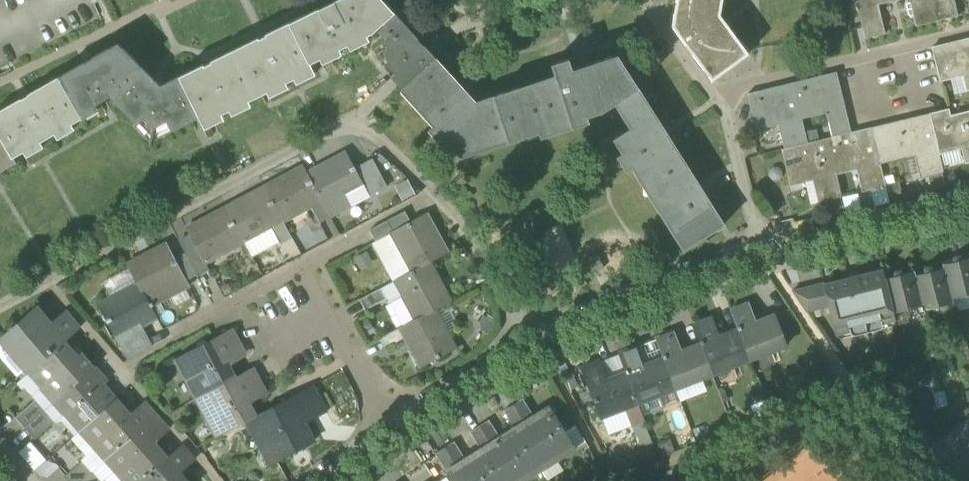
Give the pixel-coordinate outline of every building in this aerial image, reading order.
[(375,29),(394,12),(383,0),(335,0),(333,1),(333,2),(320,9),(319,8),(266,34),(267,35),(259,39),(258,37),(235,49),(258,96),(284,83),(287,88),(288,87),(286,82),(311,69),(314,74),(315,74),(310,62),(338,49),(340,54),(342,53),(339,48),(365,35),(367,40),(369,39),(367,34),(371,32),(375,29)] [(677,4),(676,4),(672,26),(685,44),(686,43),(693,54),(704,68),(709,75),(708,75),(712,80),(748,53),(720,15),(722,0),(677,0),(677,4)] [(865,39),(885,34),(877,3),(888,0),(855,0),(865,39)] [(936,21),(931,0),(909,0),(916,26),(936,21)] [(936,21),(957,16),(953,0),(931,0),(936,21)] [(394,72),(395,73),(425,47),(424,45),(423,46),(417,40),(418,39),(394,12),(375,29),(385,39),(382,42),(402,65),(394,72)] [(932,48),(940,82),(962,76),(968,75),(968,77),(968,38),(932,48)] [(395,73),(406,85),(436,58),(425,47),(395,73)] [(258,96),(235,49),(211,61),(212,62),(204,66),(203,64),(179,77),(160,86),(123,48),(109,55),(106,50),(91,58),(92,59),(85,64),(84,63),(28,94),(29,96),(21,100),(20,99),(0,111),(0,136),(13,157),(82,117),(83,119),(84,118),(81,112),(110,96),(136,123),(135,125),(135,126),(136,125),(150,140),(149,150),(150,151),(152,140),(171,130),(172,131),(200,117),(205,128),(207,127),(204,122),(229,109),(232,114),(233,114),(231,109),(258,96)] [(602,110),(615,103),(638,87),(617,55),(572,70),(568,58),(552,64),(558,81),(571,121),(602,110)] [(476,102),(436,58),(406,85),(400,90),(402,92),(406,88),(416,98),(411,102),(461,158),(479,152),(477,146),(490,142),(492,147),(509,142),(507,136),(494,96),(476,102)] [(819,76),(792,83),(801,119),(827,113),(829,122),(847,118),(836,72),(834,73),(835,76),(820,79),(819,76)] [(523,137),(571,121),(558,81),(528,91),(526,85),(494,96),(507,136),(522,131),(523,137)] [(806,143),(801,119),(792,83),(790,83),(791,86),(777,90),(776,87),(747,94),(756,130),(783,124),(788,147),(806,143)] [(614,139),(649,195),(689,169),(638,87),(615,103),(631,128),(614,139)] [(948,109),(929,114),(930,120),(950,116),(948,109)] [(930,120),(938,154),(961,149),(967,147),(968,155),(968,111),(950,116),(930,120)] [(913,117),(871,128),(879,164),(919,154),(925,177),(943,172),(938,154),(930,120),(929,114),(927,114),(928,117),(913,120),(913,117)] [(847,118),(829,122),(832,137),(851,132),(847,118)] [(832,137),(827,138),(835,175),(861,168),(867,191),(885,186),(879,164),(871,128),(869,128),(870,131),(855,135),(855,132),(851,132),(832,137)] [(13,157),(0,136),(0,165),(13,157)] [(827,138),(806,143),(788,147),(781,149),(790,185),(818,179),(823,201),(841,197),(835,175),(827,138)] [(961,149),(965,163),(968,162),(968,155),(967,147),(961,149)] [(320,199),(324,206),(344,195),(351,206),(369,196),(363,185),(354,168),(346,153),(306,174),(320,199)] [(372,158),(354,168),(363,185),(369,196),(387,187),(372,158)] [(303,167),(264,187),(281,219),(309,204),(320,199),(306,174),(303,167)] [(724,224),(689,169),(649,195),(658,209),(663,206),(671,218),(666,221),(675,236),(680,233),(689,247),(724,224)] [(264,187),(225,208),(242,240),(270,225),(281,219),(264,187)] [(351,206),(344,195),(324,206),(330,217),(351,206)] [(309,204),(319,222),(330,217),(324,206),(320,199),(309,204)] [(205,260),(242,240),(225,208),(186,229),(190,235),(203,261),(205,260)] [(369,230),(375,241),(376,241),(394,232),(393,230),(410,221),(405,211),(369,230)] [(394,232),(414,269),(414,270),(429,262),(429,263),(447,253),(425,213),(410,221),(393,230),(394,232)] [(272,229),(279,243),(291,237),(281,219),(270,225),(273,229),(272,229)] [(394,232),(376,241),(396,279),(414,269),(394,232)] [(179,241),(185,253),(197,275),(209,269),(205,260),(203,261),(190,235),(179,241)] [(128,264),(139,285),(150,307),(171,296),(170,294),(175,291),(171,282),(184,275),(175,258),(167,244),(128,264)] [(187,281),(197,275),(185,253),(175,258),(184,275),(187,281)] [(589,259),(595,274),(601,271),(605,270),(598,255),(589,259)] [(944,267),(951,298),(968,293),(968,257),(963,259),(961,256),(957,255),(953,258),(953,261),(943,263),(944,267)] [(396,279),(418,318),(433,310),(450,301),(429,263),(429,262),(414,270),(414,269),(396,279)] [(923,272),(914,274),(923,309),(940,305),(942,308),(949,308),(952,305),(953,302),(951,298),(944,267),(935,269),(933,267),(928,266),(924,269),(923,272)] [(895,319),(892,312),(884,278),(882,270),(870,273),(869,273),(862,275),(859,276),(854,277),(852,271),(849,273),(848,276),(848,279),(845,279),(837,281),(838,281),(825,284),(824,285),(829,306),(835,333),(837,335),(840,336),(843,335),(845,333),(846,331),(846,330),(852,329),(853,331),(878,324),(878,323),(884,321),(884,322),(886,323),(890,324),(893,322),(894,320),(895,319)] [(894,275),(884,278),(892,312),(912,307),(913,311),(916,313),(920,313),(923,312),(923,309),(914,274),(914,271),(904,273),(902,271),(898,270),(894,272),(894,275)] [(190,286),(187,281),(184,275),(171,282),(175,291),(170,294),(171,296),(190,286)] [(793,290),(807,311),(829,306),(824,285),(825,284),(824,283),(793,290)] [(155,317),(150,307),(139,285),(100,306),(116,338),(138,326),(155,317)] [(359,300),(365,310),(386,299),(380,288),(359,300)] [(731,311),(738,329),(748,355),(774,345),(776,349),(786,345),(775,315),(757,322),(749,304),(731,311)] [(29,372),(65,341),(52,325),(37,308),(1,339),(1,340),(2,341),(29,372)] [(455,350),(433,310),(418,318),(401,327),(407,339),(423,368),(455,350)] [(67,312),(52,325),(65,341),(80,328),(67,312)] [(694,325),(701,344),(711,369),(736,360),(737,364),(749,359),(748,355),(738,329),(720,337),(713,318),(694,325)] [(116,338),(122,349),(144,338),(138,326),(116,338)] [(380,338),(386,350),(407,339),(401,327),(380,338)] [(209,341),(216,353),(237,341),(231,329),(209,341)] [(656,339),(663,357),(673,383),(693,376),(695,380),(701,378),(712,373),(711,369),(701,344),(683,351),(675,332),(656,339)] [(150,349),(144,338),(122,349),(128,360),(150,349)] [(656,339),(638,346),(645,365),(663,357),(656,339)] [(48,385),(59,398),(94,367),(82,353),(78,356),(65,341),(29,372),(43,389),(48,385)] [(176,359),(197,398),(230,380),(234,378),(234,377),(227,365),(229,360),(233,361),(245,355),(237,341),(216,353),(209,341),(176,359)] [(619,354),(626,372),(635,395),(636,398),(656,390),(658,394),(675,388),(673,383),(663,357),(645,365),(638,346),(619,354)] [(619,354),(601,362),(608,379),(626,372),(619,354)] [(622,400),(635,395),(626,372),(608,379),(601,362),(582,368),(600,415),(625,405),(622,400)] [(65,414),(80,431),(116,399),(109,391),(107,393),(100,386),(106,381),(94,367),(59,398),(54,402),(55,402),(60,398),(70,410),(65,414)] [(230,380),(236,392),(258,380),(252,368),(234,377),(234,378),(230,380)] [(673,383),(675,388),(680,401),(706,391),(701,378),(695,380),(693,376),(673,383)] [(236,392),(230,380),(197,398),(217,437),(246,422),(255,417),(248,403),(250,398),(254,399),(265,393),(258,380),(236,392)] [(301,392),(314,418),(327,411),(313,386),(301,392)] [(642,416),(680,401),(675,388),(658,394),(656,390),(636,398),(642,416)] [(301,392),(255,417),(246,422),(257,442),(268,436),(280,459),(316,440),(306,422),(314,418),(301,392)] [(625,405),(600,415),(607,434),(644,420),(642,416),(636,398),(635,395),(622,400),(625,405)] [(55,402),(65,414),(70,410),(60,398),(55,402)] [(15,418),(24,428),(46,409),(36,399),(15,418)] [(111,455),(113,453),(157,415),(144,400),(129,413),(116,399),(80,431),(96,449),(102,444),(111,455)] [(504,410),(515,427),(534,416),(523,399),(504,410)] [(534,416),(515,427),(541,470),(576,448),(549,406),(534,416)] [(56,421),(46,409),(24,428),(34,439),(56,421)] [(124,480),(140,480),(167,457),(154,442),(169,429),(157,415),(113,453),(125,466),(117,473),(124,480)] [(968,419),(959,425),(968,440),(968,420),(968,419)] [(470,432),(481,448),(499,437),(488,420),(470,432)] [(968,446),(968,440),(959,425),(950,431),(963,450),(968,446)] [(481,448),(501,480),(523,480),(541,470),(515,427),(499,437),(481,448)] [(953,456),(963,450),(950,431),(940,437),(953,456)] [(269,465),(280,459),(268,436),(257,442),(269,465)] [(944,463),(953,456),(940,437),(931,443),(944,463)] [(45,477),(55,465),(28,441),(18,453),(45,477)] [(435,453),(446,470),(464,459),(453,442),(435,453)] [(935,469),(944,463),(931,443),(922,449),(935,469)] [(102,444),(96,449),(106,460),(111,455),(102,444)] [(167,457),(140,480),(188,480),(180,472),(195,459),(182,444),(167,457)] [(481,448),(464,459),(446,470),(453,480),(501,480),(481,448)] [(111,455),(106,460),(117,473),(125,466),(113,453),(111,455)] [(68,480),(81,480),(92,471),(82,460),(64,476),(68,480)] [(92,471),(81,480),(100,480),(92,471)]
